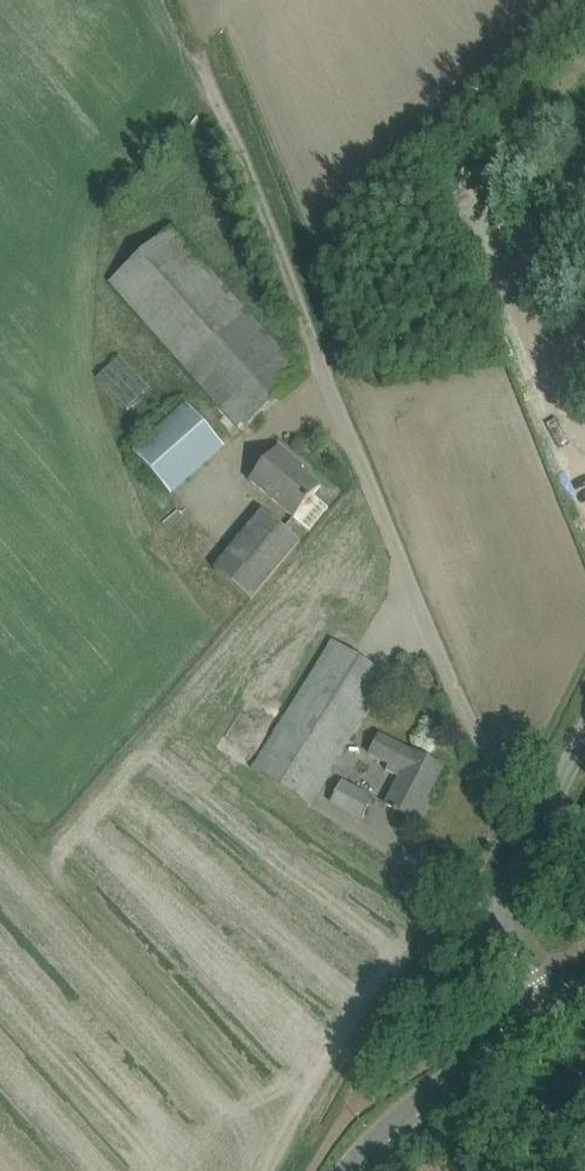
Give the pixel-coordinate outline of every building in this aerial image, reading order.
[(241,431),(303,376),(171,227),(109,282),(241,431)] [(159,382),(135,351),(116,367),(139,397),(159,382)] [(186,404),(133,451),(172,494),(224,447),(186,404)] [(295,459),(279,446),(250,480),(294,518),(321,486),(301,469),(299,471),(291,464),(295,459)] [(214,569),(250,599),(299,541),(263,511),(214,569)] [(252,769),(309,805),(389,676),(332,640),(252,769)] [(370,754),(389,764),(386,771),(399,778),(385,805),(394,811),(397,812),(398,811),(415,820),(443,768),(380,735),(370,754)] [(373,800),(342,784),(332,803),(363,819),(373,800)]
